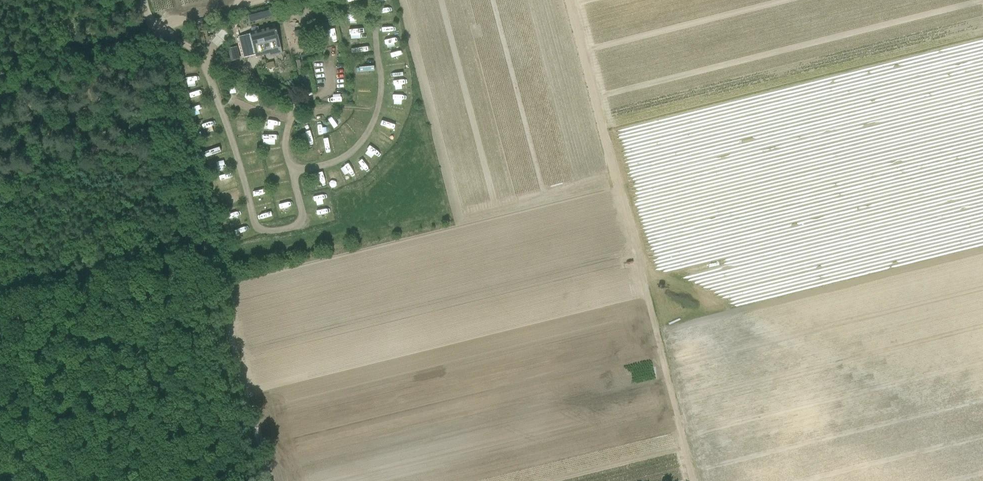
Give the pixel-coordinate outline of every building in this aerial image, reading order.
[(269,56),(280,53),(282,52),(276,27),(250,33),(250,34),(239,37),(244,58),(256,55),(256,56),(269,53),(270,55),(269,55),(269,56)] [(329,43),(339,41),(336,28),(327,29),(329,43)] [(261,97),(259,104),(274,110),(276,103),(261,97)] [(198,121),(208,118),(205,107),(195,110),(198,121)] [(402,122),(404,112),(392,108),(389,118),(402,122)] [(339,117),(332,122),(342,137),(350,132),(339,117)] [(202,126),(205,134),(213,131),(211,124),(202,126)] [(318,141),(327,139),(325,130),(316,132),(318,141)] [(382,136),(378,143),(386,147),(390,140),(382,136)] [(359,172),(368,168),(363,157),(354,161),(359,172)] [(276,179),(285,177),(283,168),(274,170),(276,179)] [(276,189),(280,197),(290,194),(287,185),(276,189)] [(224,224),(233,222),(231,213),(222,214),(224,224)] [(232,230),(235,237),(244,233),(241,226),(232,230)]
